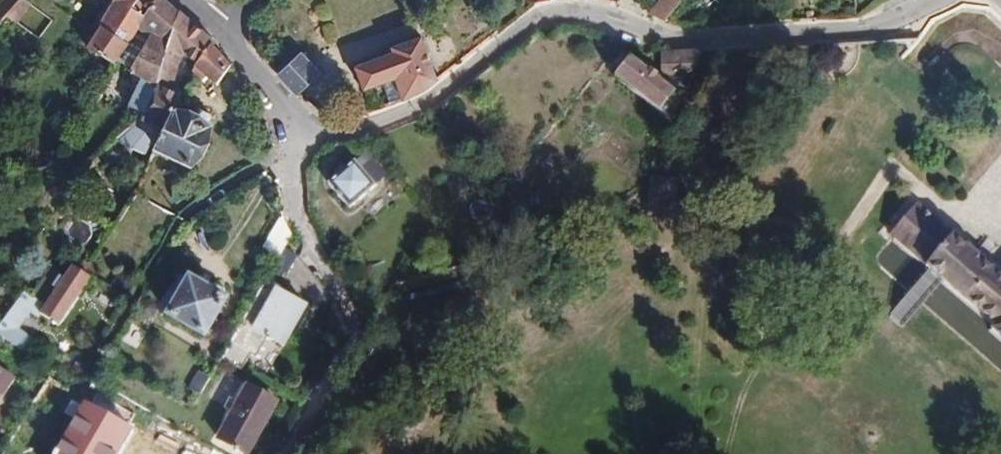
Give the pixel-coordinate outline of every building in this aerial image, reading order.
[(99,24),(101,25),(87,46),(113,63),(116,59),(135,29),(154,0),(115,0),(99,24)] [(135,29),(148,37),(132,65),(133,73),(141,78),(128,105),(144,112),(156,85),(160,64),(177,10),(165,0),(154,0),(135,29)] [(682,0),(660,0),(650,13),(667,21),(683,1),(682,0)] [(186,54),(198,62),(212,43),(214,41),(177,10),(160,64),(156,85),(144,112),(141,117),(114,140),(152,157),(156,148),(173,109),(180,93),(173,89),(179,66),(186,54)] [(135,29),(116,59),(130,69),(132,65),(148,37),(135,29)] [(394,53),(356,67),(364,89),(378,84),(395,77),(403,99),(424,90),(437,79),(421,37),(392,48),(394,53)] [(193,69),(203,77),(206,74),(216,83),(231,64),(212,43),(198,62),(193,69)] [(631,57),(634,52),(619,44),(603,65),(615,76),(631,57)] [(702,50),(660,53),(661,66),(695,65),(702,50)] [(301,54),(279,76),(296,94),(318,72),(301,54)] [(631,57),(615,76),(671,120),(681,97),(631,57)] [(385,106),(403,99),(395,77),(378,84),(385,106)] [(211,126),(173,109),(156,148),(193,165),(211,126)] [(12,143),(0,118),(0,149),(12,143)] [(355,161),(329,184),(349,208),(375,186),(355,161)] [(647,216),(689,221),(692,203),(649,198),(647,216)] [(918,202),(890,234),(995,326),(992,330),(1000,339),(1000,275),(918,202)] [(284,221),(266,252),(278,259),(285,247),(290,237),(284,221)] [(40,313),(59,326),(92,278),(73,266),(54,293),(46,305),(40,313)] [(167,315),(206,337),(228,299),(189,276),(167,315)] [(279,290),(281,285),(267,278),(221,359),(241,371),(250,354),(256,357),(267,336),(284,346),(291,334),(298,338),(314,309),(279,290)] [(54,293),(39,283),(30,296),(33,298),(34,297),(46,305),(54,293)] [(40,313),(46,305),(34,297),(33,298),(27,306),(39,314),(40,313)] [(24,352),(34,338),(6,318),(0,325),(0,335),(24,352)] [(16,379),(0,369),(0,403),(16,379)] [(188,388),(201,395),(210,377),(198,370),(188,388)] [(218,439),(244,453),(249,453),(278,403),(243,383),(238,392),(242,395),(228,420),(218,439)] [(228,410),(224,418),(228,420),(242,395),(238,392),(234,400),(230,398),(224,408),(228,410)] [(69,434),(84,407),(75,401),(65,417),(56,411),(49,422),(69,434)] [(127,431),(84,407),(69,434),(58,453),(140,453),(144,445),(125,434),(127,431)]
